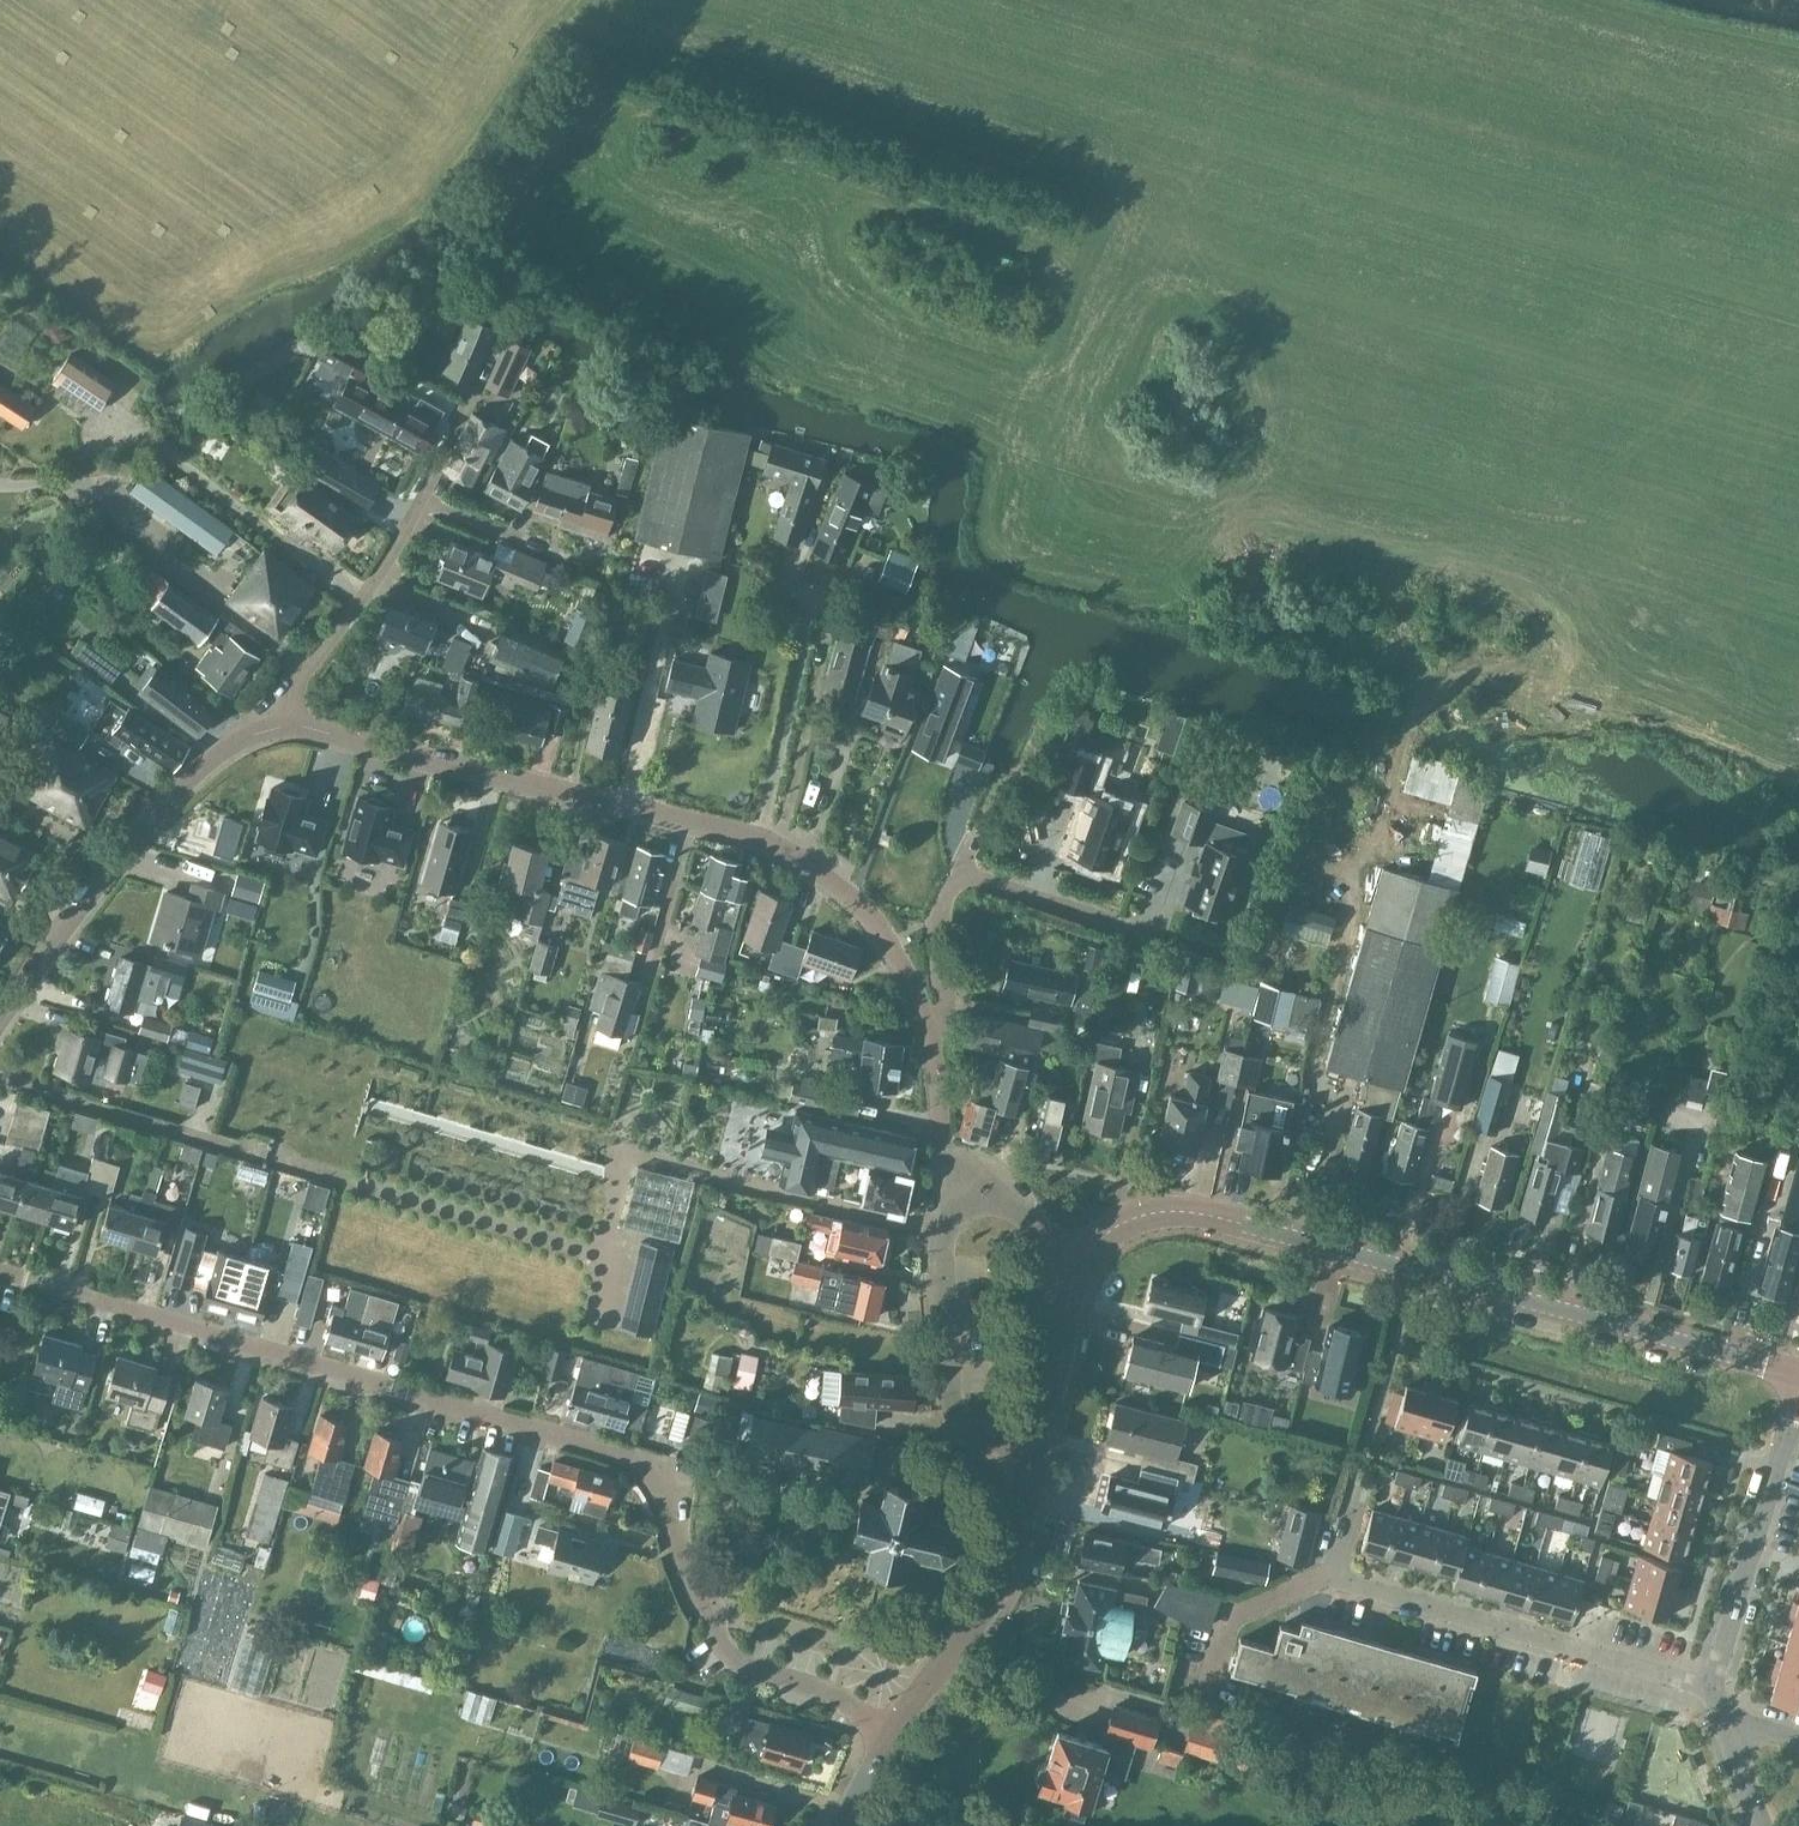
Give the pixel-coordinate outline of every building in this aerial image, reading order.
[(452,338),(473,293),(455,285),(434,330),(452,338)] [(472,385),(498,329),(469,316),(444,372),(472,385)] [(50,325),(45,333),(50,342),(59,342),(64,333),(59,325),(50,325)] [(333,334),(320,357),(329,362),(354,376),(353,377),(338,405),(421,451),(442,412),(421,400),(416,411),(357,379),(367,361),(371,354),(333,334)] [(508,396),(531,348),(509,338),(487,386),(508,396)] [(116,384),(71,354),(62,367),(56,363),(48,376),(53,380),(51,383),(97,413),(116,384)] [(38,407),(0,383),(0,415),(23,430),(38,407)] [(221,407),(217,413),(233,423),(237,417),(221,407)] [(721,560),(750,434),(666,412),(637,539),(721,560)] [(473,413),(445,469),(471,483),(484,458),(489,461),(498,444),(505,430),(485,419),(473,413)] [(529,482),(550,444),(533,435),(527,445),(513,438),(505,454),(486,490),(522,509),(535,485),(529,482)] [(798,544),(825,462),(826,459),(772,443),(761,440),(758,451),(768,454),(762,474),(771,476),(802,486),(801,491),(789,488),(774,536),(798,544)] [(318,452),(308,471),(325,481),(323,485),(367,509),(380,485),(318,452)] [(627,456),(617,492),(628,496),(639,459),(627,456)] [(292,479),(272,507),(284,515),(282,517),(305,534),(309,528),(336,547),(356,519),(307,483),(309,479),(283,460),(277,469),(292,479)] [(132,493),(216,553),(233,529),(149,468),(132,493)] [(549,471),(535,510),(561,518),(559,525),(583,534),(583,533),(605,539),(613,515),(618,498),(589,489),(590,484),(549,471)] [(883,501),(888,490),(845,472),(813,550),(842,562),(864,509),(877,514),(882,501),(883,501)] [(453,541),(439,576),(482,593),(489,575),(513,584),(515,578),(536,586),(545,563),(517,552),(502,546),(496,559),(453,541)] [(279,640),(317,587),(266,550),(228,602),(279,640)] [(888,560),(880,581),(906,591),(915,570),(888,560)] [(701,593),(721,598),(727,574),(706,570),(701,593)] [(218,618),(153,571),(138,591),(154,602),(149,608),(199,644),(205,635),(216,644),(212,649),(218,654),(204,674),(232,695),(259,658),(255,654),(262,644),(220,615),(218,618)] [(597,585),(594,595),(606,600),(610,589),(597,585)] [(394,597),(379,634),(382,635),(380,640),(383,647),(394,652),(401,649),(404,644),(419,650),(434,612),(394,597)] [(475,599),(470,609),(495,619),(499,608),(475,599)] [(599,617),(578,609),(565,640),(586,648),(599,617)] [(888,639),(892,625),(862,624),(855,624),(851,637),(842,634),(825,693),(854,701),(870,647),(873,648),(876,637),(888,639)] [(550,683),(564,652),(507,628),(494,660),(550,683)] [(121,669),(85,642),(74,656),(111,683),(121,669)] [(917,671),(923,650),(896,642),(890,663),(917,671)] [(337,652),(332,660),(338,663),(342,655),(337,652)] [(734,731),(751,663),(711,653),(708,669),(675,661),(668,689),(700,697),(694,722),(734,731)] [(640,688),(647,659),(624,654),(617,682),(640,688)] [(903,736),(923,677),(888,665),(883,681),(875,678),(865,708),(887,716),(883,729),(903,736)] [(944,760),(976,677),(945,665),(914,748),(944,760)] [(159,666),(140,692),(197,735),(217,709),(159,666)] [(462,680),(457,699),(410,687),(404,710),(459,725),(463,709),(474,712),(482,681),(463,676),(464,673),(463,673),(462,680)] [(560,733),(564,720),(567,708),(483,685),(479,701),(499,707),(493,731),(540,744),(545,729),(560,733)] [(621,755),(635,697),(601,689),(588,747),(621,755)] [(127,711),(110,700),(91,729),(118,747),(122,741),(172,773),(189,748),(128,709),(127,711)] [(1078,706),(1069,733),(1082,737),(1091,711),(1078,706)] [(89,734),(61,716),(51,730),(80,748),(89,734)] [(87,830),(117,774),(54,739),(24,795),(87,830)] [(963,742),(956,761),(990,773),(991,771),(994,764),(981,759),(984,750),(984,749),(963,742)] [(1355,748),(1352,759),(1367,763),(1370,752),(1355,748)] [(1111,868),(1132,807),(1102,797),(1106,787),(1090,781),(1097,761),(1070,752),(1059,783),(1091,794),(1070,854),(1080,857),(1083,863),(1096,868),(1102,865),(1111,868)] [(1457,896),(1489,784),(1465,777),(1467,768),(1417,753),(1406,791),(1449,803),(1427,879),(1384,867),(1327,1066),(1366,1077),(1342,1161),(1368,1168),(1383,1117),(1394,1120),(1457,896)] [(327,821),(303,814),(308,798),(300,796),(297,790),(286,787),(281,790),(273,788),(270,799),(268,798),(259,827),(261,828),(257,839),(293,850),(293,848),(316,855),(327,821)] [(402,864),(414,823),(394,818),(397,802),(386,799),(385,795),(376,793),(372,795),(364,794),(349,853),(383,862),(384,859),(402,864)] [(1226,918),(1248,857),(1218,846),(1221,836),(1206,831),(1212,811),(1185,801),(1174,833),(1206,844),(1186,904),(1194,907),(1193,912),(1216,920),(1217,915),(1226,918)] [(232,858),(242,822),(223,817),(213,852),(232,858)] [(458,883),(469,845),(468,845),(472,830),(441,822),(423,883),(454,892),(457,882),(458,883)] [(41,854),(0,832),(0,896),(14,904),(41,854)] [(611,886),(624,842),(593,833),(580,878),(566,874),(559,898),(557,904),(574,909),(573,911),(590,916),(594,901),(596,902),(602,883),(611,886)] [(543,923),(547,909),(550,895),(551,893),(539,890),(548,851),(514,843),(510,862),(505,860),(501,878),(505,879),(505,882),(523,886),(515,916),(543,923)] [(658,887),(663,872),(660,871),(665,855),(638,847),(619,912),(637,917),(642,902),(650,904),(655,886),(658,887)] [(704,890),(742,900),(745,901),(751,879),(737,875),(740,863),(712,856),(703,889),(704,890)] [(1541,856),(1537,868),(1546,870),(1549,859),(1541,856)] [(265,882),(237,874),(232,893),(259,901),(265,882)] [(1701,881),(1698,895),(1711,899),(1715,885),(1701,881)] [(220,910),(225,892),(193,883),(188,898),(168,892),(154,940),(202,955),(215,909),(220,910)] [(726,960),(742,900),(704,890),(696,922),(706,925),(699,953),(705,955),(700,973),(725,979),(730,961),(726,960)] [(784,973),(794,944),(780,939),(793,902),(762,891),(745,939),(776,950),(770,968),(784,973)] [(550,895),(547,909),(555,912),(557,904),(559,898),(550,895)] [(460,930),(468,902),(452,897),(444,925),(460,930)] [(253,920),(257,906),(230,898),(226,912),(253,920)] [(1632,902),(1628,919),(1645,923),(1649,905),(1632,902)] [(1291,903),(1287,918),(1331,931),(1336,916),(1291,903)] [(1712,906),(1709,920),(1744,929),(1747,914),(1712,906)] [(647,951),(653,931),(642,927),(636,948),(647,951)] [(8,935),(0,930),(0,949),(8,935)] [(794,944),(784,973),(797,977),(802,962),(850,979),(861,948),(814,931),(807,949),(794,944)] [(529,969),(550,975),(558,945),(539,940),(529,969)] [(631,1036),(637,1015),(631,1013),(639,984),(627,980),(636,950),(605,940),(600,955),(606,957),(591,1007),(603,1010),(598,1026),(631,1036)] [(183,984),(189,965),(155,955),(151,966),(149,965),(121,957),(107,1004),(133,1011),(137,999),(151,1003),(156,987),(180,994),(183,984)] [(1509,1004),(1521,964),(1498,958),(1487,997),(1509,1004)] [(1072,1004),(1078,975),(1011,959),(1004,989),(1072,1004)] [(1181,960),(1175,987),(1178,987),(1187,990),(1195,991),(1201,964),(1181,960)] [(259,970),(254,989),(291,1000),(296,981),(259,970)] [(1252,1015),(1259,985),(1258,984),(1225,977),(1220,999),(1241,1004),(1239,1012),(1251,1014),(1252,1015)] [(1088,979),(1074,1008),(1087,1014),(1101,985),(1088,979)] [(1261,979),(1259,985),(1252,1015),(1252,1017),(1287,1025),(1295,990),(1261,979)] [(1178,987),(1175,999),(1184,1001),(1187,990),(1178,987)] [(693,997),(690,1017),(703,1019),(707,999),(693,997)] [(570,1006),(561,1035),(573,1038),(581,1009),(570,1006)] [(707,1009),(706,1020),(720,1021),(721,1011),(707,1009)] [(1060,1033),(1064,1019),(1033,1012),(1030,1026),(971,1013),(964,1043),(997,1050),(1001,1038),(1032,1045),(1032,1044),(1039,1046),(1043,1029),(1059,1032),(1060,1033)] [(820,1016),(818,1029),(835,1031),(837,1018),(820,1016)] [(144,1017),(140,1032),(168,1041),(173,1025),(144,1017)] [(70,1030),(58,1070),(88,1079),(108,1085),(111,1075),(140,1084),(149,1053),(137,1050),(121,1045),(123,1036),(112,1033),(101,1029),(98,1038),(70,1030)] [(1039,1046),(1039,1049),(1055,1052),(1059,1032),(1043,1029),(1039,1046)] [(1463,1108),(1481,1043),(1449,1034),(1432,1098),(1423,1095),(1414,1125),(1402,1121),(1388,1174),(1414,1181),(1436,1101),(1463,1108)] [(866,1040),(836,1036),(833,1055),(863,1060),(860,1084),(898,1090),(904,1045),(866,1039),(866,1040)] [(1231,1037),(1227,1051),(1243,1055),(1246,1041),(1231,1037)] [(1132,1106),(1139,1072),(1118,1067),(1122,1049),(1094,1042),(1090,1062),(1097,1063),(1083,1127),(1119,1135),(1126,1105),(1132,1106)] [(1021,1113),(1038,1054),(1038,1053),(1005,1046),(996,1079),(978,1074),(961,1132),(963,1133),(964,1138),(975,1141),(978,1137),(997,1142),(1001,1129),(997,1128),(1003,1109),(1021,1113)] [(1243,1055),(1227,1051),(1221,1078),(1237,1082),(1243,1055)] [(1259,1059),(1244,1055),(1243,1055),(1237,1082),(1253,1086),(1259,1059)] [(1205,1102),(1210,1076),(1190,1072),(1185,1098),(1172,1095),(1161,1143),(1196,1151),(1207,1102),(1205,1102)] [(792,1101),(858,1116),(863,1093),(823,1084),(824,1079),(797,1075),(792,1101)] [(1694,1076),(1688,1104),(1702,1108),(1709,1080),(1694,1076)] [(1512,1086),(1489,1078),(1475,1127),(1498,1134),(1512,1086)] [(568,1084),(563,1101),(583,1107),(588,1090),(568,1084)] [(1279,1169),(1287,1129),(1294,1101),(1279,1098),(1250,1091),(1242,1124),(1238,1142),(1247,1144),(1243,1162),(1257,1165),(1255,1172),(1277,1177),(1279,1169)] [(1577,1172),(1583,1149),(1555,1140),(1568,1097),(1550,1092),(1533,1150),(1540,1152),(1537,1161),(1536,1161),(1521,1213),(1549,1221),(1564,1168),(1577,1172)] [(1063,1107),(1065,1098),(1046,1093),(1036,1135),(1027,1133),(1022,1152),(1051,1159),(1053,1151),(1060,1152),(1067,1122),(1059,1121),(1062,1108),(1063,1108),(1063,1107)] [(1065,1098),(1063,1107),(1077,1111),(1079,1102),(1065,1098)] [(14,1115),(47,1124),(48,1122),(51,1111),(49,1111),(18,1101),(14,1115)] [(1728,1104),(1720,1131),(1730,1134),(1733,1122),(1743,1125),(1747,1110),(1728,1104)] [(822,1153),(832,1155),(908,1173),(914,1169),(916,1163),(912,1158),(917,1138),(845,1122),(797,1111),(792,1134),(777,1131),(771,1157),(786,1161),(781,1183),(814,1190),(822,1153)] [(43,1138),(47,1124),(14,1115),(10,1129),(43,1138)] [(36,1150),(39,1151),(43,1138),(10,1129),(6,1141),(23,1147),(15,1174),(0,1170),(0,1206),(18,1211),(27,1178),(28,1178),(36,1150)] [(1640,1156),(1643,1142),(1613,1134),(1610,1148),(1607,1147),(1586,1231),(1620,1240),(1642,1156),(1640,1156)] [(366,1139),(362,1155),(378,1159),(382,1143),(366,1139)] [(186,1143),(182,1156),(199,1161),(203,1148),(186,1143)] [(1671,1204),(1685,1152),(1653,1144),(1639,1195),(1641,1196),(1626,1253),(1655,1260),(1670,1203),(1671,1204)] [(1503,1208),(1518,1155),(1492,1147),(1477,1200),(1503,1208)] [(107,1162),(109,1154),(97,1151),(95,1158),(93,1158),(84,1190),(98,1193),(107,1162)] [(1722,1211),(1748,1219),(1753,1220),(1769,1161),(1738,1152),(1722,1211)] [(824,1157),(817,1186),(834,1190),(840,1161),(824,1157)] [(107,1162),(98,1193),(111,1197),(120,1165),(107,1162)] [(55,1186),(45,1219),(73,1227),(83,1194),(67,1189),(72,1169),(60,1165),(57,1173),(55,1186)] [(143,1196),(129,1244),(157,1252),(165,1227),(174,1229),(179,1210),(178,1206),(155,1200),(164,1169),(152,1165),(145,1189),(143,1196)] [(900,1215),(905,1211),(913,1177),(866,1166),(861,1190),(866,1191),(862,1205),(900,1215)] [(623,1228),(680,1241),(695,1181),(638,1168),(623,1228)] [(55,1186),(57,1173),(45,1169),(41,1182),(28,1178),(27,1178),(18,1211),(45,1219),(55,1186)] [(111,1203),(101,1236),(129,1244),(143,1196),(132,1192),(127,1208),(111,1203)] [(1743,1235),(1748,1219),(1722,1211),(1704,1275),(1730,1282),(1743,1235)] [(881,1263),(889,1230),(810,1212),(807,1226),(831,1232),(827,1249),(881,1263)] [(1702,1240),(1708,1220),(1685,1214),(1680,1234),(1678,1233),(1669,1265),(1673,1267),(1677,1272),(1681,1269),(1693,1273),(1703,1240),(1702,1240)] [(1748,1219),(1743,1235),(1751,1237),(1755,1221),(1753,1220),(1748,1219)] [(1777,1225),(1759,1290),(1789,1298),(1798,1262),(1798,1231),(1777,1225)] [(188,1227),(171,1282),(189,1288),(190,1286),(207,1291),(202,1306),(231,1315),(247,1259),(219,1251),(218,1252),(201,1247),(206,1232),(188,1227)] [(755,1250),(796,1260),(798,1260),(802,1243),(759,1232),(755,1250)] [(619,1327),(653,1335),(674,1249),(640,1241),(619,1327)] [(247,1259),(231,1315),(260,1323),(276,1268),(247,1259)] [(796,1260),(791,1283),(795,1284),(819,1289),(824,1267),(800,1261),(798,1260),(796,1260)] [(281,1273),(276,1289),(281,1290),(279,1297),(297,1302),(303,1279),(307,1267),(289,1262),(285,1274),(281,1273)] [(819,1289),(816,1302),(836,1307),(877,1317),(886,1282),(845,1272),(824,1267),(819,1289)] [(1154,1278),(1146,1309),(1183,1319),(1179,1333),(1208,1341),(1212,1327),(1197,1323),(1205,1291),(1189,1287),(1191,1278),(1173,1274),(1171,1282),(1154,1278)] [(366,1308),(370,1293),(351,1288),(345,1309),(333,1305),(327,1322),(332,1324),(327,1341),(354,1349),(366,1308)] [(366,1308),(354,1349),(382,1357),(398,1302),(370,1293),(366,1308)] [(303,1296),(296,1322),(311,1326),(318,1300),(303,1296)] [(1300,1316),(1264,1306),(1260,1321),(1255,1320),(1248,1349),(1252,1350),(1250,1357),(1259,1360),(1257,1364),(1278,1369),(1279,1364),(1287,1366),(1300,1316)] [(492,1329),(473,1323),(468,1339),(478,1343),(474,1355),(456,1350),(448,1377),(503,1393),(516,1350),(488,1342),(492,1329)] [(729,1324),(727,1330),(748,1335),(749,1330),(729,1324)] [(1302,1380),(1352,1392),(1365,1334),(1330,1325),(1324,1353),(1309,1349),(1302,1380)] [(82,1410),(90,1381),(97,1355),(81,1350),(82,1344),(45,1333),(33,1373),(59,1381),(53,1402),(82,1410)] [(1134,1336),(1125,1373),(1187,1390),(1196,1357),(1220,1363),(1224,1345),(1208,1341),(1179,1333),(1176,1347),(1134,1336)] [(399,1340),(394,1358),(405,1362),(411,1344),(399,1340)] [(559,1380),(560,1376),(567,1351),(551,1347),(542,1375),(559,1380)] [(750,1391),(753,1381),(758,1357),(741,1353),(733,1387),(750,1391)] [(155,1432),(170,1381),(172,1377),(155,1372),(156,1366),(119,1355),(107,1396),(133,1403),(127,1423),(155,1432)] [(596,1421),(612,1365),(584,1357),(567,1413),(596,1421)] [(612,1365),(596,1421),(624,1429),(626,1425),(641,1429),(648,1404),(633,1398),(636,1383),(633,1381),(636,1371),(612,1365)] [(824,1369),(821,1401),(843,1403),(841,1418),(874,1424),(875,1406),(913,1409),(913,1404),(916,1405),(917,1391),(914,1391),(915,1376),(859,1372),(845,1371),(824,1369)] [(225,1447),(232,1425),(219,1422),(229,1388),(197,1378),(186,1413),(204,1418),(197,1439),(225,1447)] [(1420,1433),(1436,1378),(1434,1378),(1430,1391),(1407,1384),(1404,1394),(1394,1391),(1385,1421),(1395,1424),(1394,1426),(1420,1433)] [(1436,1378),(1420,1433),(1446,1441),(1458,1399),(1435,1392),(1439,1379),(1436,1378)] [(702,1394),(698,1408),(716,1414),(720,1400),(702,1394)] [(290,1469),(299,1442),(285,1438),(294,1407),(263,1398),(253,1435),(271,1440),(264,1461),(290,1469)] [(1227,1399),(1224,1412),(1237,1415),(1240,1402),(1227,1399)] [(1268,1427),(1273,1408),(1244,1401),(1240,1420),(1268,1427)] [(1208,1402),(1206,1412),(1216,1415),(1219,1404),(1208,1402)] [(1483,1450),(1496,1405),(1485,1402),(1483,1406),(1470,1403),(1458,1443),(1483,1450)] [(1141,1468),(1178,1478),(1192,1481),(1196,1466),(1175,1460),(1185,1421),(1118,1403),(1108,1443),(1145,1452),(1141,1468)] [(808,1404),(803,1408),(804,1415),(811,1418),(816,1413),(815,1406),(808,1404)] [(1506,1457),(1518,1416),(1505,1413),(1506,1409),(1496,1405),(1483,1450),(1506,1457)] [(706,1446),(714,1419),(697,1414),(689,1441),(706,1446)] [(341,1514),(356,1463),(340,1458),(345,1442),(343,1442),(349,1424),(321,1415),(311,1449),(322,1453),(306,1504),(341,1514)] [(818,1429),(754,1415),(745,1457),(843,1480),(844,1473),(868,1478),(874,1449),(877,1438),(819,1425),(818,1429)] [(1530,1464),(1543,1419),(1532,1416),(1531,1420),(1518,1416),(1506,1457),(1530,1464)] [(1553,1470),(1565,1430),(1552,1426),(1553,1422),(1543,1419),(1530,1464),(1553,1470)] [(1577,1477),(1590,1433),(1579,1429),(1578,1434),(1565,1430),(1553,1470),(1577,1477)] [(397,1523),(410,1479),(395,1475),(400,1458),(398,1458),(404,1440),(377,1432),(366,1466),(376,1469),(363,1513),(397,1523)] [(1707,1475),(1711,1461),(1689,1455),(1693,1442),(1659,1432),(1655,1446),(1658,1447),(1650,1471),(1664,1475),(1664,1474),(1708,1487),(1712,1476),(1707,1475)] [(1590,1433),(1577,1477),(1601,1484),(1613,1444),(1599,1440),(1601,1436),(1590,1433)] [(422,1481),(410,1477),(388,1556),(411,1562),(424,1517),(413,1514),(416,1505),(430,1509),(436,1506),(438,1497),(461,1504),(457,1516),(464,1518),(458,1541),(487,1549),(515,1458),(484,1448),(480,1462),(432,1448),(422,1481)] [(1616,1460),(1628,1464),(1631,1452),(1619,1448),(1616,1460)] [(725,1450),(720,1469),(736,1474),(738,1467),(741,1454),(725,1450)] [(1624,1475),(1628,1464),(1616,1460),(1612,1472),(1624,1475)] [(615,1478),(555,1461),(549,1481),(574,1489),(573,1493),(586,1497),(584,1508),(604,1514),(615,1478)] [(1178,1478),(1141,1468),(1137,1482),(1111,1475),(1102,1509),(1149,1522),(1152,1508),(1169,1513),(1178,1478)] [(1473,1484),(1476,1472),(1464,1468),(1461,1481),(1473,1484)] [(1406,1485),(1410,1473),(1398,1470),(1394,1482),(1406,1485)] [(1476,1472),(1473,1484),(1485,1487),(1488,1475),(1476,1472)] [(270,1543),(289,1480),(264,1473),(246,1535),(270,1543)] [(1410,1473),(1406,1485),(1418,1489),(1421,1477),(1410,1473)] [(1705,1498),(1708,1487),(1664,1474),(1664,1475),(1657,1498),(1697,1509),(1701,1497),(1705,1498)] [(890,1485),(890,1482),(887,1481),(887,1485),(883,1484),(882,1487),(886,1488),(881,1508),(866,1504),(866,1501),(863,1500),(853,1545),(856,1546),(857,1543),(872,1546),(865,1573),(868,1574),(869,1571),(903,1579),(902,1582),(905,1583),(906,1579),(909,1580),(910,1577),(906,1576),(909,1568),(912,1569),(912,1567),(916,1568),(922,1564),(923,1559),(928,1560),(927,1563),(930,1564),(930,1561),(943,1564),(944,1567),(947,1566),(946,1563),(957,1556),(960,1558),(961,1555),(958,1553),(961,1541),(964,1540),(964,1537),(961,1538),(954,1526),(956,1524),(954,1522),(952,1524),(939,1521),(940,1518),(937,1517),(936,1520),(933,1519),(934,1515),(930,1509),(926,1508),(927,1506),(923,1506),(925,1497),(929,1498),(929,1495),(926,1494),(927,1491),(924,1490),(923,1493),(890,1485)] [(1520,1497),(1523,1485),(1511,1482),(1508,1494),(1520,1497)] [(1336,1494),(1338,1486),(1324,1483),(1322,1492),(1330,1494),(1330,1492),(1336,1494)] [(1453,1499),(1457,1487),(1445,1483),(1441,1495),(1453,1499)] [(1602,1507),(1615,1511),(1620,1512),(1627,1490),(1608,1484),(1602,1507)] [(137,1527),(132,1545),(163,1554),(168,1536),(208,1548),(220,1506),(150,1486),(149,1485),(137,1527)] [(537,1485),(533,1498),(544,1501),(548,1488),(537,1485)] [(1523,1485),(1520,1497),(1532,1501),(1535,1489),(1523,1485)] [(1457,1487),(1453,1499),(1465,1502),(1468,1490),(1457,1487)] [(7,1502),(27,1507),(30,1497),(10,1491),(10,1492),(0,1489),(0,1524),(7,1502)] [(1567,1511),(1570,1499),(1559,1496),(1555,1508),(1567,1511)] [(1500,1512),(1504,1500),(1492,1497),(1488,1509),(1500,1512)] [(1694,1522),(1697,1509),(1657,1498),(1650,1521),(1695,1534),(1698,1523),(1694,1522)] [(1570,1499),(1567,1511),(1579,1514),(1582,1502),(1570,1499)] [(1504,1500),(1500,1512),(1512,1516),(1515,1503),(1504,1500)] [(1320,1513),(1292,1506),(1278,1557),(1306,1564),(1320,1513)] [(1615,1511),(1602,1507),(1595,1531),(1608,1535),(1615,1511)] [(1384,1560),(1397,1516),(1373,1509),(1361,1549),(1374,1553),(1373,1557),(1384,1560)] [(513,1553),(524,1516),(504,1510),(493,1547),(513,1553)] [(1547,1526),(1550,1514),(1539,1510),(1535,1523),(1547,1526)] [(1550,1514),(1547,1526),(1559,1529),(1562,1517),(1550,1514)] [(1409,1563),(1421,1523),(1397,1516),(1384,1560),(1395,1563),(1396,1559),(1409,1563)] [(1692,1545),(1695,1534),(1650,1521),(1643,1545),(1684,1557),(1688,1544),(1692,1545)] [(114,1523),(111,1535),(129,1540),(133,1528),(114,1523)] [(1431,1574),(1444,1529),(1421,1523),(1409,1563),(1421,1567),(1420,1571),(1431,1574)] [(560,1532),(539,1525),(535,1539),(556,1545),(550,1566),(592,1578),(593,1575),(596,1576),(601,1560),(598,1559),(602,1544),(575,1536),(575,1534),(561,1529),(560,1532)] [(1219,1549),(1223,1535),(1190,1526),(1187,1541),(1219,1549)] [(1465,1545),(1466,1546),(1468,1536),(1444,1529),(1431,1574),(1442,1577),(1443,1573),(1455,1576),(1456,1576),(1465,1545)] [(1157,1562),(1160,1549),(1086,1533),(1083,1550),(1080,1549),(1077,1563),(1118,1572),(1122,1556),(1144,1560),(1144,1559),(1157,1562)] [(1591,1551),(1595,1539),(1583,1536),(1579,1548),(1591,1551)] [(1488,1552),(1466,1546),(1465,1545),(1456,1576),(1455,1576),(1452,1585),(1466,1589),(1465,1593),(1475,1597),(1488,1552)] [(1219,1552),(1215,1572),(1263,1583),(1268,1563),(1219,1552)] [(1500,1599),(1512,1559),(1488,1552),(1475,1597),(1486,1600),(1488,1596),(1500,1599)] [(1632,1580),(1687,1596),(1688,1593),(1674,1589),(1681,1566),(1660,1560),(1639,1554),(1632,1580)] [(1598,1570),(1608,1573),(1612,1558),(1602,1555),(1598,1570)] [(403,1572),(405,1561),(397,1559),(394,1569),(403,1572)] [(1522,1610),(1535,1566),(1512,1559),(1500,1599),(1513,1603),(1512,1607),(1522,1610)] [(1547,1613),(1559,1573),(1535,1566),(1522,1610),(1533,1613),(1535,1609),(1547,1613)] [(1604,1588),(1608,1573),(1598,1570),(1594,1585),(1604,1588)] [(1171,1571),(1169,1583),(1179,1585),(1182,1574),(1171,1571)] [(1559,1573),(1547,1613),(1560,1616),(1559,1621),(1570,1624),(1583,1580),(1559,1573)] [(368,1577),(362,1596),(375,1600),(380,1580),(368,1577)] [(1065,1620),(1062,1636),(1068,1638),(1064,1659),(1100,1667),(1103,1652),(1124,1656),(1133,1609),(1144,1611),(1147,1595),(1116,1588),(1079,1580),(1076,1600),(1075,1602),(1069,1601),(1065,1620)] [(1686,1598),(1687,1596),(1632,1580),(1624,1606),(1666,1618),(1673,1595),(1686,1598)] [(1195,1603),(1216,1609),(1216,1607),(1220,1597),(1165,1584),(1153,1606),(1178,1620),(1187,1625),(1195,1603)] [(172,1590),(169,1600),(178,1602),(180,1593),(172,1590)] [(484,1594),(470,1591),(467,1603),(480,1606),(484,1594)] [(1798,1616),(1798,1602),(1798,1603),(1794,1601),(1791,1614),(1798,1616)] [(1791,1614),(1787,1627),(1792,1628),(1787,1643),(1798,1646),(1798,1616),(1791,1614)] [(1301,1620),(1298,1630),(1280,1625),(1274,1648),(1240,1638),(1231,1671),(1295,1690),(1295,1692),(1311,1697),(1312,1692),(1328,1696),(1327,1701),(1342,1706),(1344,1701),(1360,1706),(1358,1711),(1374,1715),(1376,1710),(1392,1715),(1390,1720),(1406,1724),(1407,1719),(1423,1724),(1422,1729),(1438,1733),(1439,1729),(1455,1733),(1454,1738),(1456,1739),(1476,1670),(1455,1664),(1452,1674),(1314,1634),(1317,1624),(1301,1620)] [(1787,1643),(1783,1658),(1778,1656),(1775,1669),(1798,1676),(1798,1646),(1787,1643)] [(1775,1669),(1771,1682),(1776,1683),(1771,1699),(1798,1707),(1798,1676),(1775,1669)] [(152,1671),(147,1689),(163,1694),(168,1676),(152,1671)] [(706,1715),(711,1697),(669,1684),(664,1702),(706,1715)] [(1150,1748),(1159,1718),(1116,1705),(1107,1736),(1109,1736),(1106,1746),(1059,1732),(1049,1764),(1041,1769),(1038,1779),(1041,1785),(1041,1787),(1068,1794),(1066,1799),(1069,1799),(1065,1812),(1081,1817),(1086,1803),(1089,1804),(1100,1769),(1125,1777),(1136,1744),(1150,1748)] [(1198,1710),(1186,1749),(1241,1765),(1247,1742),(1231,1737),(1236,1722),(1198,1710)] [(801,1766),(810,1735),(748,1717),(744,1730),(749,1732),(746,1741),(751,1752),(801,1766)] [(671,1772),(678,1750),(664,1745),(663,1748),(635,1740),(628,1759),(671,1772)] [(1160,1746),(1156,1760),(1178,1767),(1182,1753),(1160,1746)] [(775,1806),(737,1794),(738,1788),(699,1777),(693,1797),(714,1804),(708,1825),(713,1825),(728,1825),(729,1821),(746,1825),(770,1825),(775,1806)] [(635,1825),(640,1806),(602,1796),(597,1816),(635,1825)] [(1633,1818),(1638,1820),(1643,1803),(1630,1799),(1622,1825),(1631,1825),(1633,1818)] [(1617,1823),(1623,1806),(1608,1801),(1602,1818),(1617,1823)] [(473,1824),(481,1825),(491,1825),(493,1816),(476,1812),(473,1824)] [(1708,1823),(1675,1813),(1671,1825),(1707,1825),(1708,1823)] [(180,1825),(212,1825),(213,1824),(183,1816),(180,1825)]
